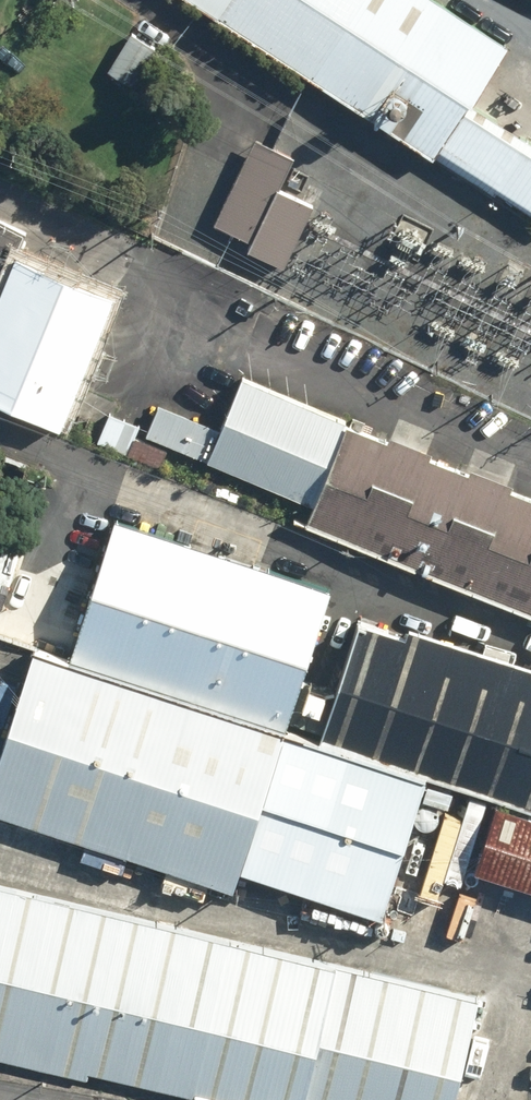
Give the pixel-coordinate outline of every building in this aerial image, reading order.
[(435,0),(189,0),(433,158),(435,156),(492,193),(495,189),(530,213),(530,142),(471,103),(507,47),(435,0)] [(106,70),(132,86),(156,48),(130,32),(106,70)] [(248,249),(284,265),(312,204),(278,189),(293,156),(254,137),(214,223),(252,241),(248,249)] [(404,216),(388,247),(416,261),(433,231),(404,216)] [(58,428),(112,293),(12,253),(0,284),(0,405),(58,428)] [(530,616),(530,497),(512,489),(514,483),(473,467),(470,473),(429,457),(431,451),(391,435),(389,440),(347,423),(348,421),(240,378),(220,428),(157,403),(145,436),(315,504),(306,526),(530,616)] [(97,444),(160,468),(167,451),(134,438),(139,424),(109,412),(97,444)] [(68,658),(285,729),(331,587),(114,517),(68,658)] [(530,809),(530,666),(410,627),(407,636),(357,621),(319,740),(453,784),(498,798),(530,809)] [(319,740),(36,649),(0,760),(0,813),(233,888),(240,866),(383,912),(419,801),(445,810),(453,784),(319,740)] [(498,798),(475,868),(530,886),(530,809),(498,798)] [(478,999),(0,885),(0,1056),(86,1077),(88,1068),(220,1099),(453,1099),(478,999)]
